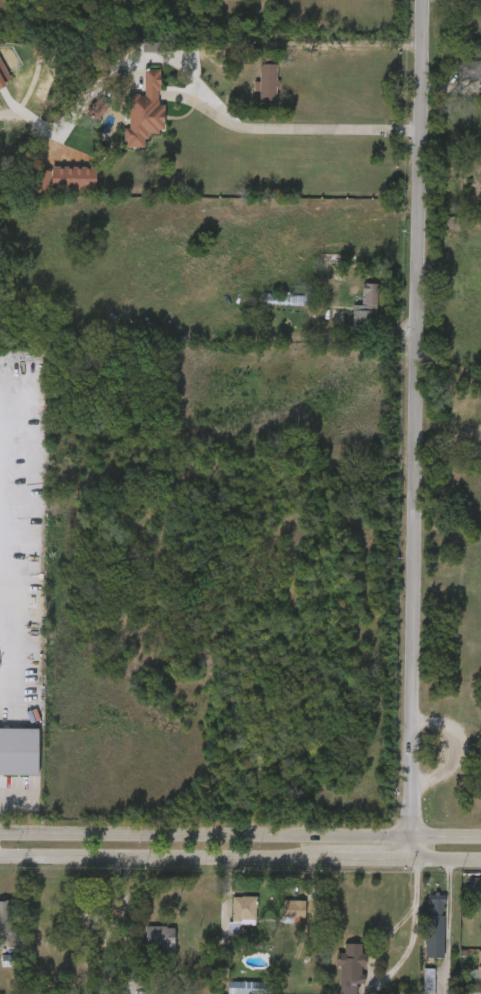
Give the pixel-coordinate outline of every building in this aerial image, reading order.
[(276,64),(276,102),(258,102),(258,64),(276,64)] [(159,70),(159,105),(164,105),(163,133),(146,133),(145,149),(125,148),(126,95),(144,96),(144,70),(159,70)] [(467,91),(466,72),(440,73),(440,84),(443,84),(443,92),(467,91)] [(261,75),(245,75),(244,93),(238,92),(238,102),(244,102),(244,112),(261,112),(261,75)] [(144,81),(129,80),(129,106),(113,106),(113,140),(110,140),(110,158),(131,159),(131,143),(149,143),(149,116),(144,116),(144,81)] [(80,200),(81,178),(36,178),(35,181),(23,181),(23,200),(80,200)] [(325,265),(306,264),(306,276),(325,277),(325,265)] [(337,337),(361,338),(362,295),(347,295),(346,316),(338,316),(337,337)] [(248,304),(247,315),(292,317),(292,305),(248,304)] [(37,775),(0,775),(0,728),(37,728),(37,775)] [(468,877),(480,877),(480,894),(468,894),(468,877)] [(469,905),(469,888),(453,888),(453,905),(469,905)] [(445,895),(443,959),(424,958),(426,895),(445,895)] [(230,897),(255,897),(255,934),(230,934),(230,897)] [(10,938),(0,938),(0,901),(10,901),(10,938)] [(304,901),(304,920),(282,920),(282,901),(304,901)] [(79,937),(79,902),(101,902),(101,937),(79,937)] [(480,948),(480,903),(471,903),(471,913),(463,913),(463,925),(470,925),(471,948),(480,948)] [(410,968),(428,969),(430,906),(414,905),(413,926),(410,926),(410,968)] [(216,933),(213,933),(212,945),(224,945),(224,935),(240,935),(241,907),(217,907),(216,933)] [(268,932),(292,933),(293,911),(268,911),(268,932)] [(145,927),(173,927),(173,955),(145,955),(145,927)] [(159,938),(131,937),(130,962),(159,963),(159,938)] [(356,985),(356,993),(338,993),(337,955),(343,955),(343,944),(363,943),(363,984),(356,985)] [(350,986),(348,985),(349,955),(329,954),(329,963),(321,963),(320,977),(325,977),(324,993),(349,993),(350,986)] [(463,961),(462,993),(480,993),(480,961),(463,961)] [(408,979),(407,993),(419,993),(419,979),(408,979)]
